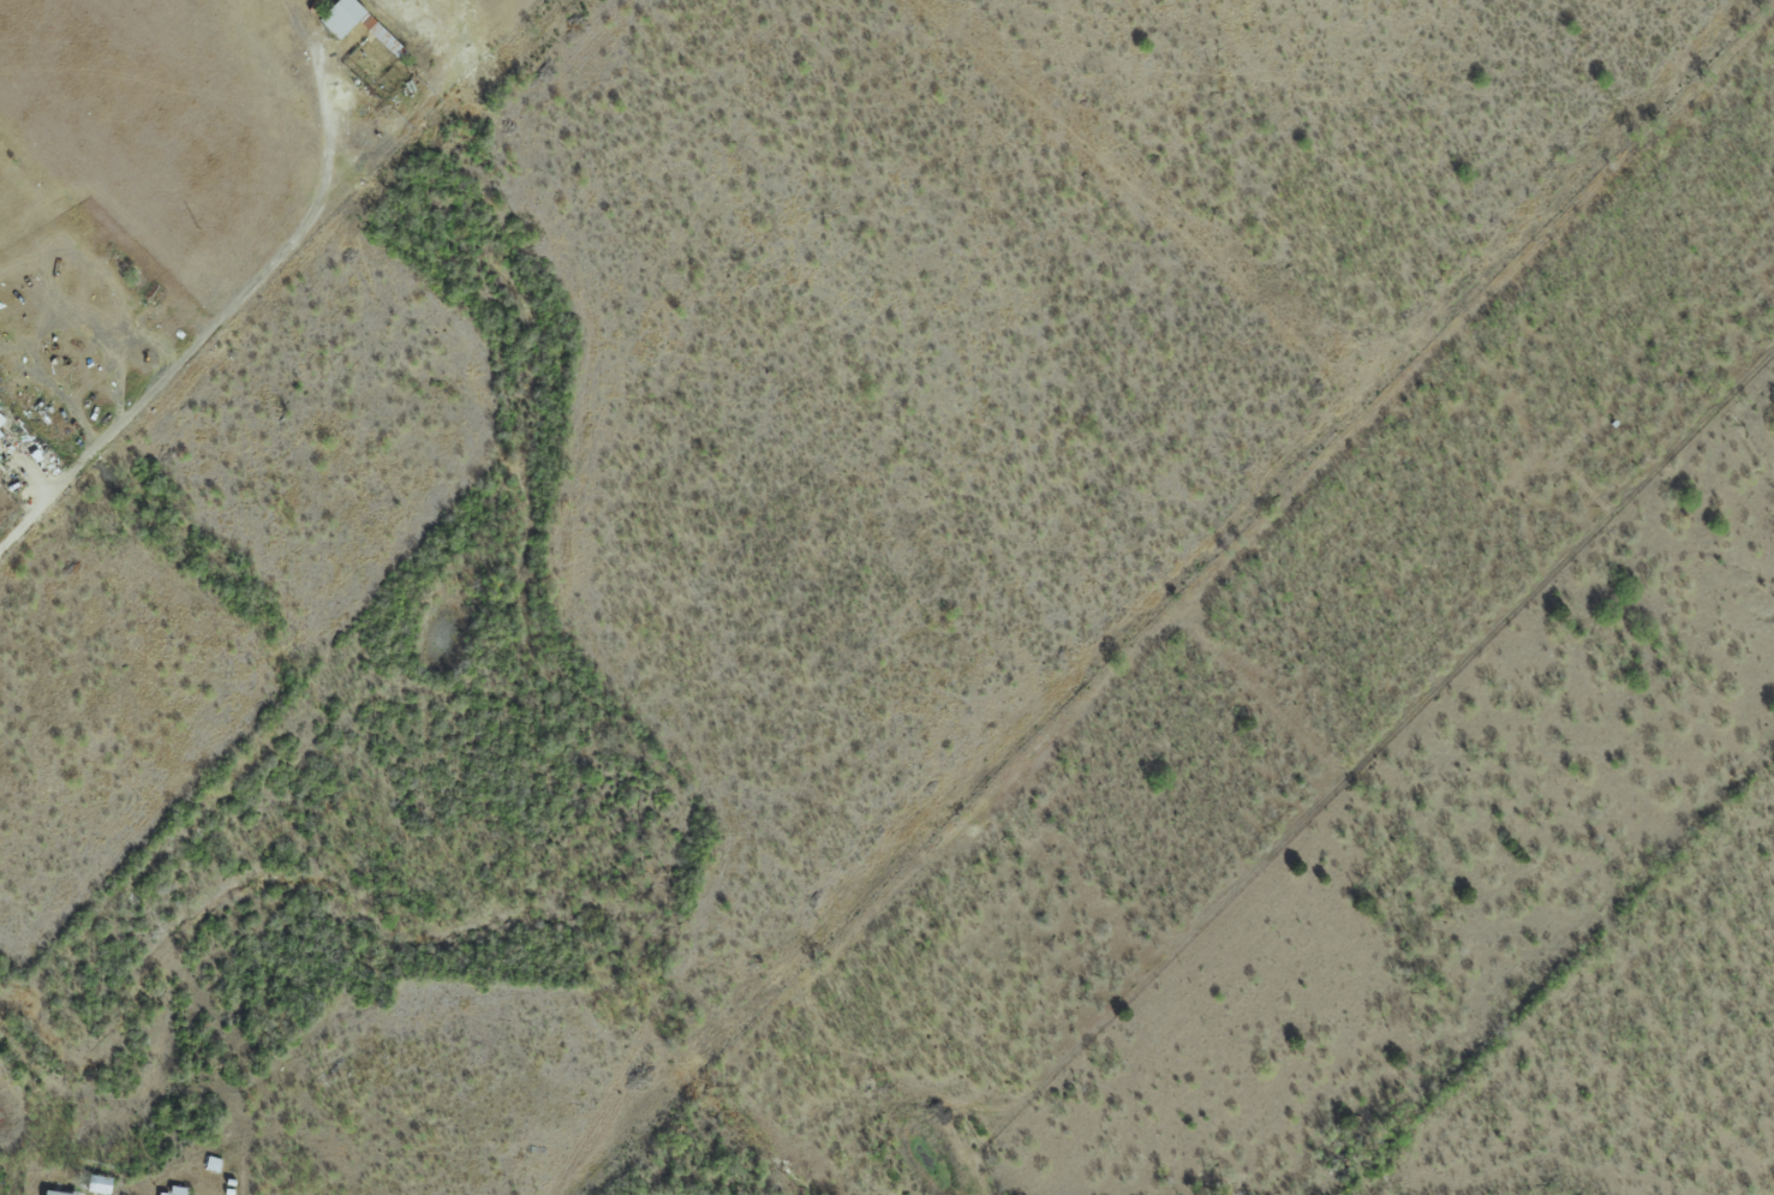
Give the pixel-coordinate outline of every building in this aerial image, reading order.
[(354,0),(335,0),(317,19),(338,39),(365,10),(354,0)] [(86,1192),(109,1194),(110,1177),(88,1175),(86,1192)] [(185,1187),(169,1186),(169,1194),(157,1193),(157,1194),(185,1194),(185,1187)]
